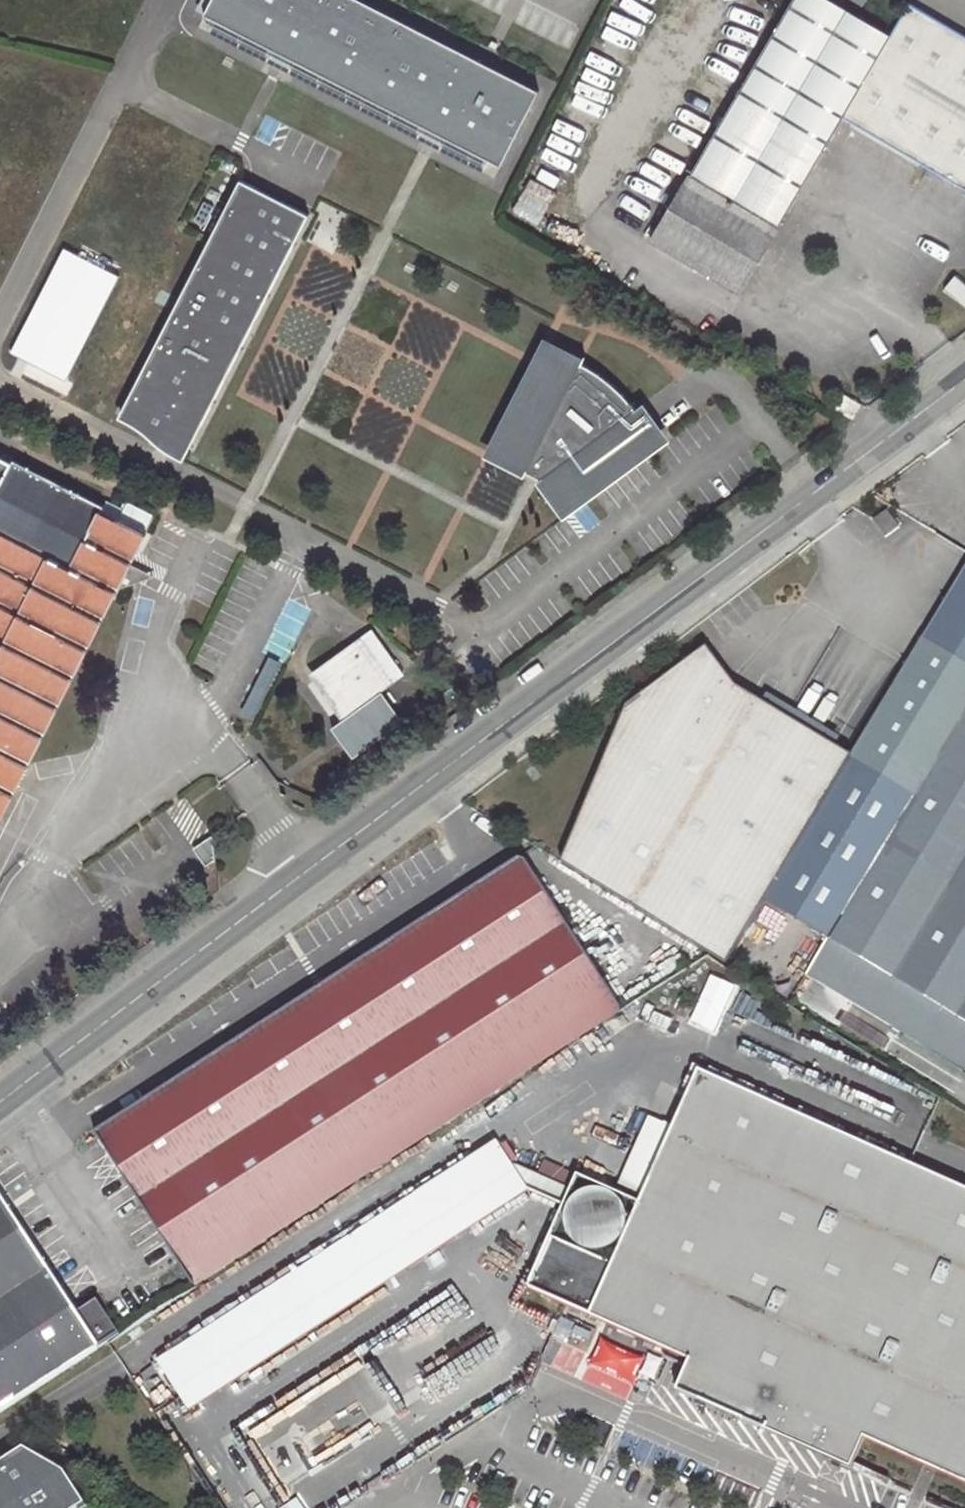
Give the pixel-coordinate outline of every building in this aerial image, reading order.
[(504,164),(542,89),(365,0),(212,0),(205,13),(504,164)] [(649,239),(736,293),(845,114),(889,42),(821,0),(795,0),(649,239)] [(964,185),(964,22),(928,0),(919,0),(889,42),(845,114),(964,185)] [(240,177),(123,412),(151,426),(150,430),(151,433),(153,435),(156,437),(159,438),(162,437),(164,435),(166,433),(192,446),(309,211),(240,177)] [(638,406),(633,409),(627,401),(616,388),(598,373),(580,362),(581,361),(547,347),(491,456),(540,480),(562,510),(660,436),(638,406)] [(120,588),(145,581),(138,578),(143,568),(133,563),(149,532),(123,519),(124,515),(150,528),(158,512),(131,500),(126,510),(110,502),(106,510),(0,457),(0,818),(120,588)] [(898,527),(885,512),(871,522),(883,538),(898,527)] [(145,581),(161,577),(143,568),(138,578),(145,581)] [(812,978),(964,1070),(964,571),(851,757),(765,899),(834,941),(812,978)] [(367,633),(311,674),(341,715),(397,674),(367,633)] [(627,709),(565,866),(712,958),(726,967),(765,899),(851,757),(740,691),(710,650),(627,709)] [(197,1286),(621,1013),(524,865),(364,968),(99,1138),(197,1286)] [(911,1163),(699,1069),(640,1202),(578,1174),(571,1189),(564,1205),(527,1287),(690,1360),(677,1390),(851,1468),(865,1438),(964,1483),(964,1188),(911,1163)] [(500,1143),(161,1362),(193,1412),(532,1193),(513,1163),(500,1143)] [(532,1193),(564,1205),(571,1189),(513,1163),(532,1193)] [(0,1195),(0,1414),(109,1343),(121,1335),(96,1298),(79,1310),(0,1195)] [(26,1451),(7,1463),(0,1468),(0,1507),(84,1507),(89,1504),(66,1474),(26,1451)]
